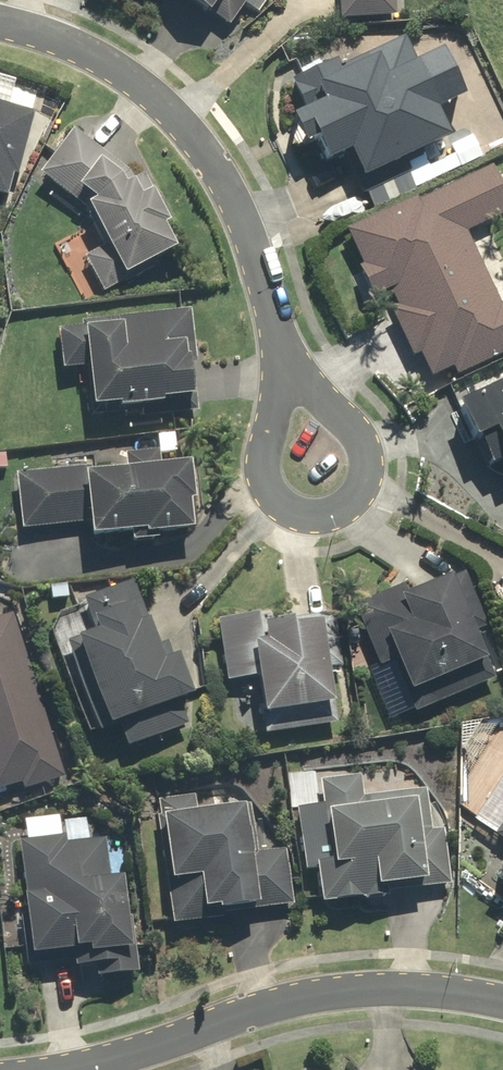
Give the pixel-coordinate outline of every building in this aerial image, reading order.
[(233,26),(251,0),(196,0),(233,26)] [(343,19),(397,15),(396,0),(342,0),(343,19)] [(356,150),(367,175),(458,135),(444,105),(449,103),(428,56),(394,71),(385,52),(377,55),(375,50),(344,64),(341,57),(294,78),(308,108),(299,112),(312,139),(320,135),(331,160),(356,150)] [(15,193),(40,111),(0,100),(0,189),(15,193)] [(43,171),(103,219),(114,240),(85,254),(104,292),(185,251),(170,223),(175,221),(158,187),(153,190),(146,176),(143,178),(78,127),(43,171)] [(350,227),(380,293),(391,288),(399,304),(393,306),(416,355),(422,352),(433,376),(456,366),(460,374),(502,354),(502,301),(470,229),(502,214),(502,179),(497,166),(422,200),(420,195),(350,227)] [(85,325),(59,327),(63,367),(95,363),(100,405),(203,394),(194,308),(84,319),(85,325)] [(464,400),(496,467),(502,464),(502,382),(464,400)] [(93,463),(20,471),(26,528),(98,520),(99,534),(151,528),(152,531),(199,526),(196,496),(200,496),(196,457),(163,460),(162,448),(129,451),(130,464),(93,468),(93,463)] [(397,659),(419,709),(500,676),(480,629),(490,625),(467,569),(409,593),(405,583),(353,605),(379,666),(397,659)] [(98,627),(69,638),(104,730),(123,723),(132,746),(195,722),(186,698),(200,693),(184,651),(176,654),(171,640),(165,642),(140,577),(86,597),(98,627)] [(265,611),(221,617),(229,680),(261,675),(269,730),(353,718),(338,611),(267,621),(265,611)] [(14,612),(0,616),(0,788),(25,780),(28,788),(67,776),(14,612)] [(363,773),(323,778),(333,857),(321,859),(326,898),(453,883),(446,828),(432,829),(428,788),(365,795),(363,773)] [(164,814),(160,814),(177,920),(298,901),(289,845),(259,850),(251,800),(199,808),(197,792),(161,797),(164,814)] [(70,833),(23,839),(37,952),(78,947),(82,979),(143,972),(131,872),(115,874),(110,835),(71,840),(70,833)]
